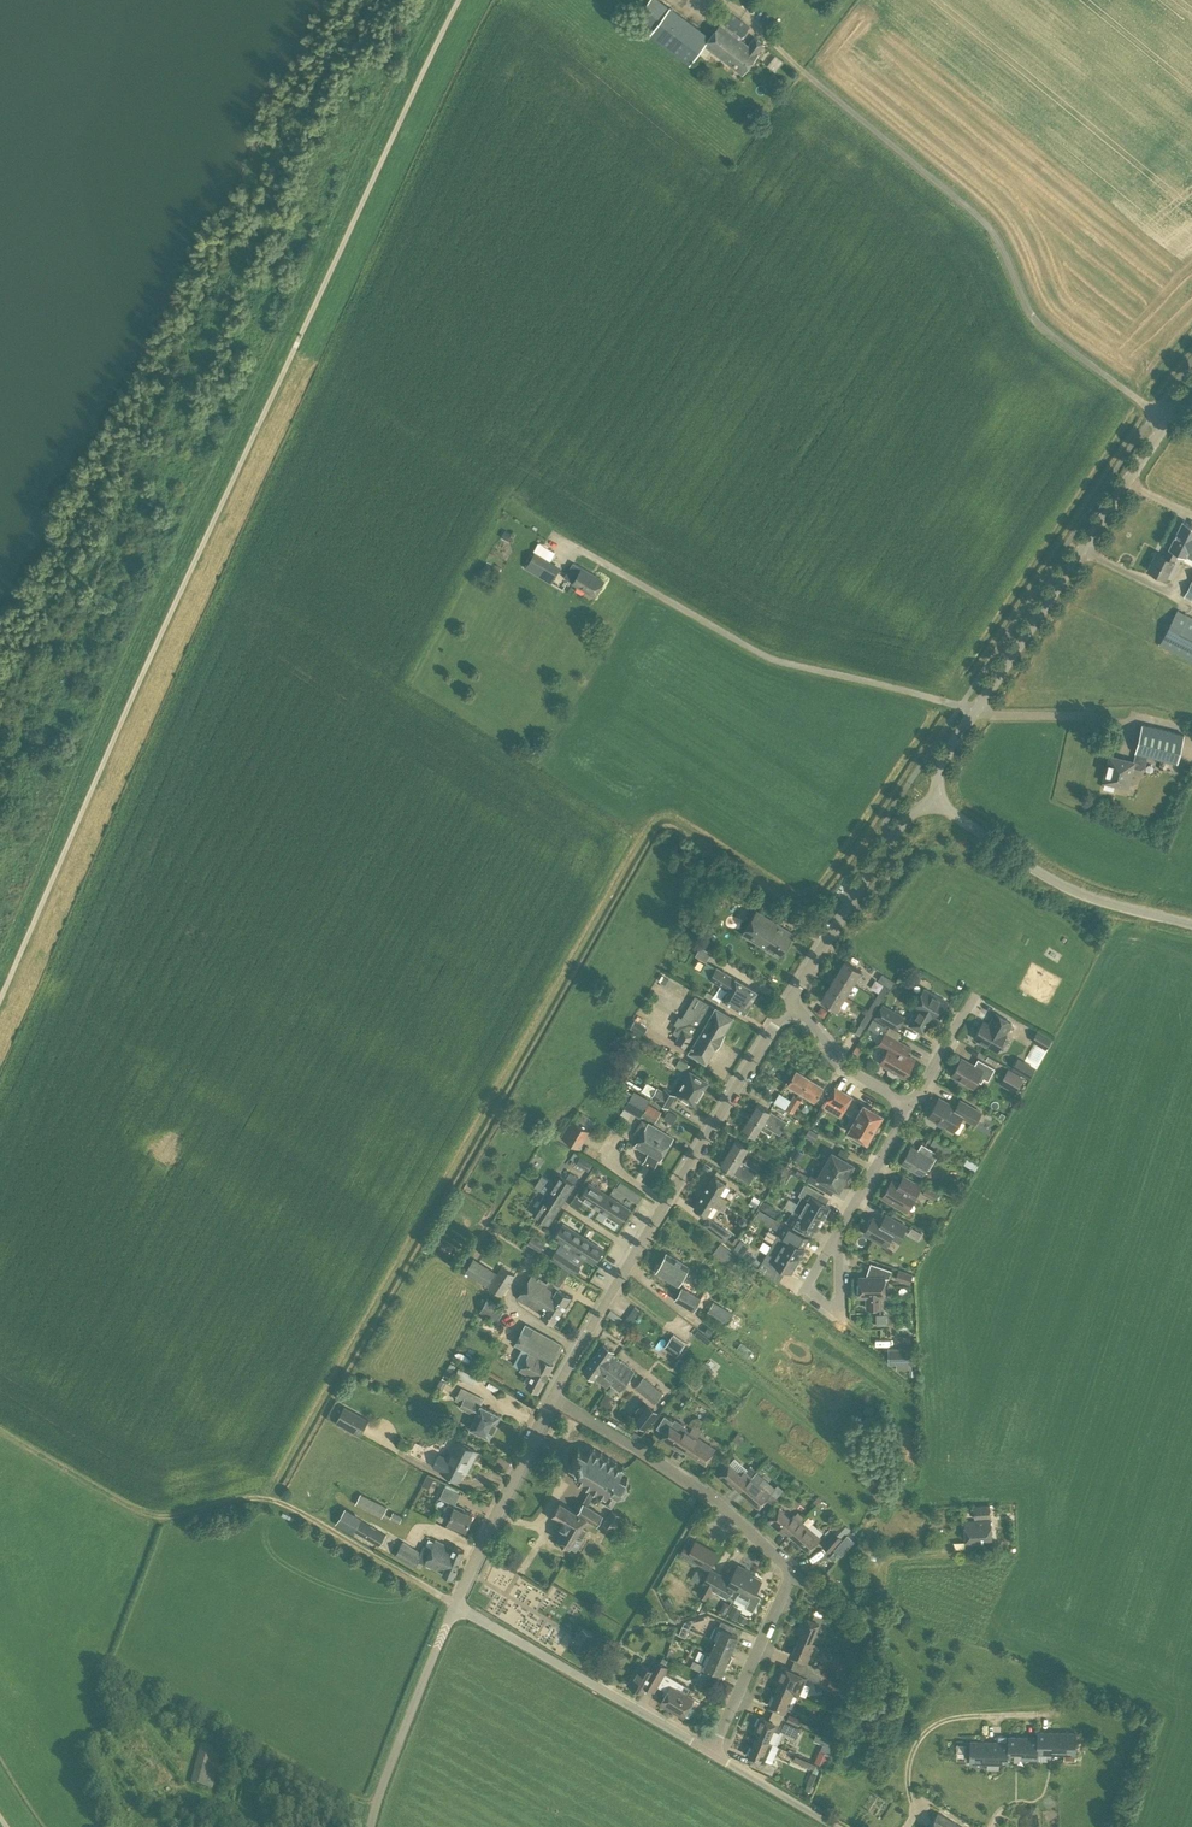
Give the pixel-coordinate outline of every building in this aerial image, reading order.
[(670,8),(659,0),(648,0),(635,18),(652,31),(670,8)] [(710,37),(670,8),(652,31),(650,34),(690,64),(704,44),(744,73),(759,53),(758,53),(764,44),(754,37),(748,45),(740,39),(749,27),(729,12),(710,37)] [(1156,551),(1147,568),(1166,577),(1174,560),(1175,561),(1180,552),(1191,559),(1191,524),(1183,519),(1169,546),(1164,555),(1156,551)] [(512,534),(505,529),(501,537),(508,541),(512,534)] [(499,561),(504,551),(499,548),(491,565),(503,571),(506,564),(499,561)] [(561,566),(535,551),(533,555),(529,553),(522,565),(526,567),(525,568),(551,583),(561,566)] [(594,595),(603,580),(582,567),(573,583),(594,595)] [(1184,597),(1191,601),(1191,581),(1184,597)] [(1177,610),(1159,645),(1191,662),(1191,617),(1177,610)] [(599,638),(597,648),(605,650),(608,641),(599,638)] [(1177,762),(1184,734),(1143,724),(1134,761),(1110,755),(1103,781),(1105,781),(1104,788),(1113,790),(1114,783),(1128,787),(1133,767),(1141,769),(1145,766),(1148,755),(1177,762)] [(779,956),(794,933),(757,910),(743,933),(779,956)] [(711,953),(701,946),(695,955),(706,962),(711,953)] [(837,973),(853,983),(861,970),(845,960),(837,973)] [(745,1012),(757,991),(735,978),(717,966),(710,978),(722,986),(722,987),(728,991),(723,999),(745,1012)] [(845,996),(853,983),(837,973),(829,986),(845,996)] [(891,987),(894,980),(882,973),(878,980),(891,987)] [(669,979),(662,974),(659,980),(665,984),(669,979)] [(876,997),(881,1000),(889,987),(884,984),(876,997)] [(837,1009),(845,996),(829,986),(821,999),(837,1009)] [(937,1019),(947,1001),(924,989),(914,1006),(918,1008),(910,1024),(924,1032),(932,1016),(937,1019)] [(715,1007),(704,1000),(695,995),(682,1017),(679,1015),(674,1023),(677,1025),(673,1032),(679,1035),(674,1042),(706,1061),(733,1016),(716,1006),(715,1007)] [(873,1013),(881,1000),(876,997),(868,1010),(873,1013)] [(897,1030),(905,1015),(882,1003),(874,1017),(897,1030)] [(828,1010),(821,1006),(817,1013),(823,1017),(828,1010)] [(859,1035),(873,1013),(868,1010),(860,1023),(855,1032),(859,1035)] [(1005,1034),(1011,1022),(996,1013),(989,1025),(983,1021),(974,1037),(980,1040),(979,1042),(985,1046),(986,1044),(997,1050),(1006,1034),(1005,1034)] [(886,1025),(873,1018),(868,1027),(881,1034),(886,1025)] [(643,1034),(647,1027),(635,1019),(631,1026),(643,1034)] [(1046,1049),(1052,1038),(1038,1030),(1031,1040),(1046,1049)] [(905,1077),(915,1060),(905,1054),(910,1047),(885,1033),(879,1043),(888,1048),(880,1062),(890,1068),(888,1070),(889,1073),(893,1076),(896,1075),(898,1072),(905,1077)] [(734,1070),(741,1056),(730,1051),(723,1064),(734,1070)] [(1018,1057),(1012,1068),(1029,1078),(1035,1067),(1018,1057)] [(995,1068),(978,1058),(974,1065),(961,1058),(953,1074),(974,1086),(977,1080),(982,1082),(984,1078),(988,1080),(995,1068)] [(801,1091),(810,1076),(796,1068),(787,1082),(801,1091)] [(1007,1070),(1003,1077),(1019,1086),(1023,1077),(1008,1069),(1007,1070)] [(694,1104),(708,1082),(690,1071),(677,1093),(694,1104)] [(810,1076),(801,1091),(815,1099),(824,1085),(810,1076)] [(668,1107),(676,1095),(659,1084),(652,1096),(668,1107)] [(845,1109),(852,1097),(835,1087),(828,1099),(845,1109)] [(654,1122),(661,1111),(648,1103),(650,1100),(634,1090),(624,1108),(640,1118),(642,1115),(654,1122)] [(794,1103),(798,1105),(801,1100),(793,1095),(790,1099),(779,1093),(774,1101),(786,1108),(790,1102),(793,1105),(794,1103)] [(956,1107),(939,1098),(929,1116),(937,1121),(936,1123),(944,1127),(945,1126),(954,1131),(962,1116),(975,1123),(981,1112),(960,1100),(956,1107)] [(750,1116),(763,1123),(780,1133),(787,1121),(771,1111),(771,1110),(758,1102),(750,1116)] [(794,1113),(798,1105),(794,1103),(793,1105),(790,1102),(786,1108),(794,1113)] [(867,1142),(883,1114),(864,1103),(848,1131),(853,1134),(850,1139),(860,1144),(863,1139),(867,1142)] [(755,1137),(763,1123),(750,1116),(742,1129),(755,1137)] [(580,1149),(590,1131),(571,1120),(561,1138),(580,1149)] [(659,1160),(673,1137),(649,1122),(635,1146),(659,1160)] [(814,1141),(818,1133),(809,1128),(805,1135),(814,1141)] [(728,1152),(741,1160),(749,1146),(736,1138),(728,1152)] [(948,1153),(951,1148),(935,1138),(932,1143),(948,1153)] [(939,1153),(925,1145),(922,1150),(919,1151),(911,1147),(902,1163),(922,1174),(925,1168),(927,1169),(930,1168),(939,1153)] [(766,1159),(769,1153),(760,1147),(756,1152),(766,1159)] [(804,1152),(796,1147),(791,1156),(799,1161),(804,1152)] [(826,1163),(848,1175),(854,1164),(846,1159),(850,1153),(841,1148),(838,1154),(832,1151),(826,1163)] [(758,1170),(741,1160),(728,1152),(720,1165),(733,1172),(750,1182),(758,1170)] [(966,1163),(979,1170),(983,1161),(971,1155),(966,1163)] [(588,1171),(593,1163),(580,1156),(576,1163),(588,1171)] [(839,1190),(848,1175),(826,1163),(821,1172),(814,1168),(807,1180),(823,1189),(827,1182),(839,1190)] [(785,1183),(793,1170),(785,1166),(777,1178),(785,1183)] [(545,1193),(561,1204),(578,1177),(570,1172),(566,1178),(559,1174),(551,1187),(550,1186),(545,1193)] [(704,1191),(727,1206),(731,1200),(720,1194),(727,1183),(714,1175),(704,1191)] [(921,1186),(907,1178),(904,1184),(901,1185),(893,1180),(883,1197),(904,1209),(908,1202),(910,1203),(912,1202),(921,1186)] [(616,1188),(626,1195),(628,1192),(631,1187),(621,1181),(616,1188)] [(600,1210),(609,1196),(589,1183),(580,1197),(600,1210)] [(798,1203),(824,1217),(830,1206),(817,1198),(821,1192),(805,1183),(799,1195),(801,1196),(798,1203)] [(933,1199),(938,1192),(927,1186),(922,1193),(933,1199)] [(724,1211),(727,1206),(704,1191),(694,1208),(706,1216),(713,1205),(724,1211)] [(548,1224),(561,1204),(545,1193),(540,1200),(541,1201),(533,1214),(548,1224)] [(761,1199),(754,1195),(749,1202),(756,1207),(761,1199)] [(609,1196),(600,1210),(620,1223),(629,1208),(609,1196)] [(817,1229),(824,1217),(798,1203),(787,1220),(800,1227),(804,1221),(817,1229)] [(760,1209),(757,1215),(766,1220),(769,1214),(760,1209)] [(736,1225),(743,1231),(752,1219),(745,1214),(736,1225)] [(732,1241),(727,1238),(731,1233),(709,1216),(703,1224),(733,1246),(738,1239),(736,1237),(732,1241)] [(888,1225),(873,1216),(872,1218),(870,1219),(868,1223),(868,1225),(864,1232),(886,1245),(891,1236),(898,1241),(907,1226),(892,1218),(888,1225)] [(634,1227),(642,1230),(645,1224),(637,1220),(634,1227)] [(574,1250),(583,1236),(563,1223),(554,1237),(574,1250)] [(772,1245),(799,1261),(806,1249),(794,1242),(799,1233),(784,1224),(772,1245)] [(545,1243),(532,1235),(531,1236),(530,1236),(526,1241),(528,1241),(527,1242),(540,1251),(545,1243)] [(583,1236),(574,1250),(594,1263),(603,1249),(583,1236)] [(743,1254),(749,1245),(740,1239),(734,1248),(743,1254)] [(730,1267),(738,1256),(720,1243),(712,1253),(730,1267)] [(792,1273),(799,1261),(772,1245),(759,1267),(773,1278),(780,1266),(792,1273)] [(569,1258),(556,1250),(551,1258),(564,1266),(569,1258)] [(693,1311),(705,1291),(689,1281),(691,1278),(685,1274),(690,1267),(667,1253),(656,1271),(682,1287),(674,1299),(693,1311)] [(751,1254),(748,1258),(753,1262),(757,1258),(751,1254)] [(502,1296),(515,1275),(502,1266),(495,1277),(493,1276),(494,1273),(491,1271),(490,1273),(479,1265),(480,1264),(478,1263),(481,1259),(478,1257),(468,1273),(488,1287),(502,1296)] [(581,1266),(569,1258),(564,1266),(576,1274),(581,1266)] [(881,1308),(881,1296),(886,1296),(885,1278),(890,1278),(892,1270),(875,1264),(871,1275),(869,1277),(860,1277),(860,1296),(868,1296),(868,1308),(881,1308)] [(899,1269),(896,1280),(910,1284),(913,1274),(899,1269)] [(547,1283),(533,1273),(516,1299),(554,1323),(571,1296),(558,1288),(560,1286),(549,1279),(547,1283)] [(497,1320),(504,1307),(488,1297),(481,1310),(497,1320)] [(894,1308),(894,1297),(886,1297),(886,1309),(894,1308)] [(728,1322),(733,1313),(713,1301),(705,1315),(723,1326),(726,1321),(728,1322)] [(885,1313),(876,1314),(876,1325),(886,1325),(885,1313)] [(487,1319),(482,1329),(493,1335),(498,1325),(487,1319)] [(539,1391),(554,1364),(551,1362),(561,1343),(525,1323),(505,1361),(531,1375),(526,1384),(539,1391)] [(625,1340),(631,1344),(636,1338),(630,1334),(625,1340)] [(676,1356),(685,1344),(672,1335),(664,1347),(676,1356)] [(606,1370),(615,1357),(611,1354),(613,1350),(603,1343),(583,1371),(593,1378),(594,1377),(596,1379),(604,1369),(606,1370)] [(912,1351),(890,1351),(890,1352),(890,1363),(912,1363),(912,1351)] [(604,1369),(596,1379),(607,1386),(610,1382),(620,1390),(634,1370),(615,1357),(606,1370),(604,1369)] [(459,1368),(455,1375),(463,1379),(466,1372),(459,1368)] [(467,1371),(464,1379),(479,1386),(482,1378),(467,1371)] [(654,1403),(663,1393),(643,1377),(635,1387),(654,1403)] [(490,1437),(501,1415),(481,1405),(484,1398),(461,1387),(455,1399),(462,1402),(460,1406),(476,1415),(470,1427),(490,1437)] [(644,1430),(658,1412),(648,1405),(635,1423),(644,1430)] [(360,1435),(369,1419),(344,1406),(335,1422),(360,1435)] [(686,1449),(699,1428),(694,1424),(690,1431),(686,1429),(683,1432),(671,1425),(673,1421),(664,1415),(656,1427),(665,1432),(661,1438),(677,1449),(679,1445),(686,1449)] [(699,1428),(686,1449),(706,1462),(715,1448),(698,1437),(702,1430),(699,1428)] [(473,1460),(477,1451),(457,1441),(449,1457),(439,1452),(432,1466),(460,1480),(471,1459),(473,1460)] [(601,1498),(601,1499),(611,1505),(619,1493),(625,1492),(629,1485),(627,1478),(620,1474),(625,1466),(593,1447),(589,1454),(580,1449),(571,1464),(579,1469),(575,1476),(592,1487),(589,1491),(601,1498)] [(757,1471),(758,1470),(751,1464),(745,1471),(742,1474),(730,1464),(719,1477),(733,1489),(736,1486),(740,1489),(757,1471)] [(764,1477),(757,1471),(740,1489),(760,1507),(771,1494),(759,1483),(764,1477)] [(427,1488),(432,1477),(427,1474),(422,1485),(427,1488)] [(434,1493),(440,1479),(434,1476),(428,1490),(434,1493)] [(735,1503),(742,1494),(737,1490),(730,1499),(735,1503)] [(598,1504),(601,1499),(601,1498),(589,1491),(577,1510),(560,1500),(552,1512),(562,1519),(560,1523),(564,1526),(557,1538),(569,1546),(570,1544),(575,1548),(586,1530),(581,1526),(587,1517),(597,1524),(603,1514),(588,1504),(591,1499),(598,1504)] [(382,1517),(388,1506),(361,1493),(355,1504),(382,1517)] [(774,1494),(767,1501),(772,1506),(779,1499),(774,1494)] [(466,1529),(473,1514),(448,1503),(442,1516),(449,1518),(448,1521),(466,1529)] [(974,1518),(990,1517),(990,1505),(974,1506),(974,1518)] [(789,1533),(801,1521),(804,1517),(798,1511),(791,1518),(780,1508),(768,1520),(782,1533),(785,1530),(789,1533)] [(386,1535),(344,1510),(336,1524),(352,1533),(354,1530),(379,1546),(386,1535)] [(619,1534),(628,1520),(612,1510),(603,1524),(609,1528),(619,1534)] [(399,1523),(402,1516),(393,1511),(390,1518),(399,1523)] [(967,1545),(992,1544),(991,1520),(965,1521),(967,1545)] [(801,1521),(789,1533),(809,1551),(820,1539),(801,1521)] [(841,1531),(837,1527),(822,1545),(830,1551),(848,1530),(845,1527),(841,1531)] [(457,1546),(439,1537),(432,1549),(425,1545),(421,1551),(403,1541),(394,1555),(415,1567),(420,1557),(427,1561),(455,1575),(468,1549),(458,1544),(457,1546)] [(718,1553),(695,1540),(693,1544),(687,1541),(680,1552),(687,1556),(709,1569),(718,1553)] [(721,1574),(713,1590),(733,1601),(739,1592),(750,1573),(751,1572),(738,1565),(730,1579),(721,1574)] [(713,1590),(721,1574),(710,1569),(697,1593),(708,1598),(712,1590),(713,1590)] [(762,1580),(750,1573),(739,1592),(751,1599),(762,1580)] [(755,1611),(762,1615),(771,1599),(764,1595),(755,1611)] [(734,1604),(728,1615),(736,1620),(742,1608),(734,1604)] [(741,1613),(737,1620),(744,1624),(748,1617),(741,1613)] [(799,1637),(811,1642),(819,1622),(804,1616),(797,1631),(801,1633),(799,1637)] [(686,1637),(689,1628),(693,1619),(685,1621),(679,1634),(686,1637)] [(583,1653),(594,1634),(584,1628),(581,1634),(577,1632),(573,1640),(576,1641),(573,1647),(583,1653)] [(716,1641),(732,1649),(738,1635),(721,1628),(716,1641)] [(803,1660),(811,1642),(799,1637),(791,1654),(803,1660)] [(730,1653),(732,1649),(716,1641),(710,1653),(710,1654),(726,1662),(727,1660),(730,1661),(733,1654),(730,1653)] [(710,1654),(710,1653),(706,1651),(701,1663),(702,1663),(699,1671),(712,1676),(715,1669),(722,1673),(726,1662),(710,1654)] [(654,1689),(655,1690),(658,1686),(665,1673),(669,1666),(654,1657),(648,1667),(640,1663),(628,1684),(643,1693),(647,1686),(648,1685),(654,1689)] [(804,1667),(822,1675),(824,1669),(807,1661),(804,1667)] [(777,1688),(793,1695),(794,1692),(790,1691),(798,1673),(782,1666),(776,1682),(779,1683),(777,1688)] [(819,1682),(822,1675),(804,1667),(801,1674),(819,1682)] [(684,1684),(665,1673),(658,1686),(668,1692),(661,1703),(683,1716),(693,1699),(680,1691),(684,1684)] [(842,1684),(838,1692),(845,1694),(848,1687),(842,1684)] [(786,1712),(793,1695),(777,1688),(769,1705),(782,1711),(782,1710),(786,1712)] [(798,1726),(799,1725),(802,1718),(789,1713),(786,1720),(798,1726)] [(768,1742),(776,1722),(759,1715),(753,1731),(757,1732),(755,1737),(768,1742)] [(786,1720),(783,1718),(778,1728),(796,1736),(800,1726),(799,1725),(798,1726),(786,1720)] [(1064,1754),(1064,1759),(1075,1759),(1075,1753),(1076,1753),(1076,1732),(1038,1731),(1038,1737),(1037,1754),(1064,1754)] [(1008,1759),(1037,1759),(1037,1754),(1038,1737),(1008,1736),(1008,1742),(1008,1759)] [(772,1743),(768,1742),(755,1737),(748,1755),(757,1759),(754,1765),(772,1773),(775,1764),(765,1760),(772,1743)] [(970,1762),(987,1763),(987,1768),(999,1769),(999,1763),(1008,1763),(1008,1759),(1008,1742),(970,1741),(970,1762)] [(212,1789),(217,1769),(212,1768),(217,1749),(200,1745),(190,1784),(212,1789)] [(824,1765),(829,1753),(819,1749),(814,1761),(824,1765)] [(814,1768),(816,1762),(796,1754),(793,1760),(814,1768)] [(275,1777),(280,1764),(259,1757),(255,1770),(275,1777)] [(812,1792),(814,1786),(812,1785),(817,1774),(811,1772),(807,1783),(808,1783),(805,1790),(812,1792)] [(938,1812),(929,1826),(965,1826),(938,1812)]
